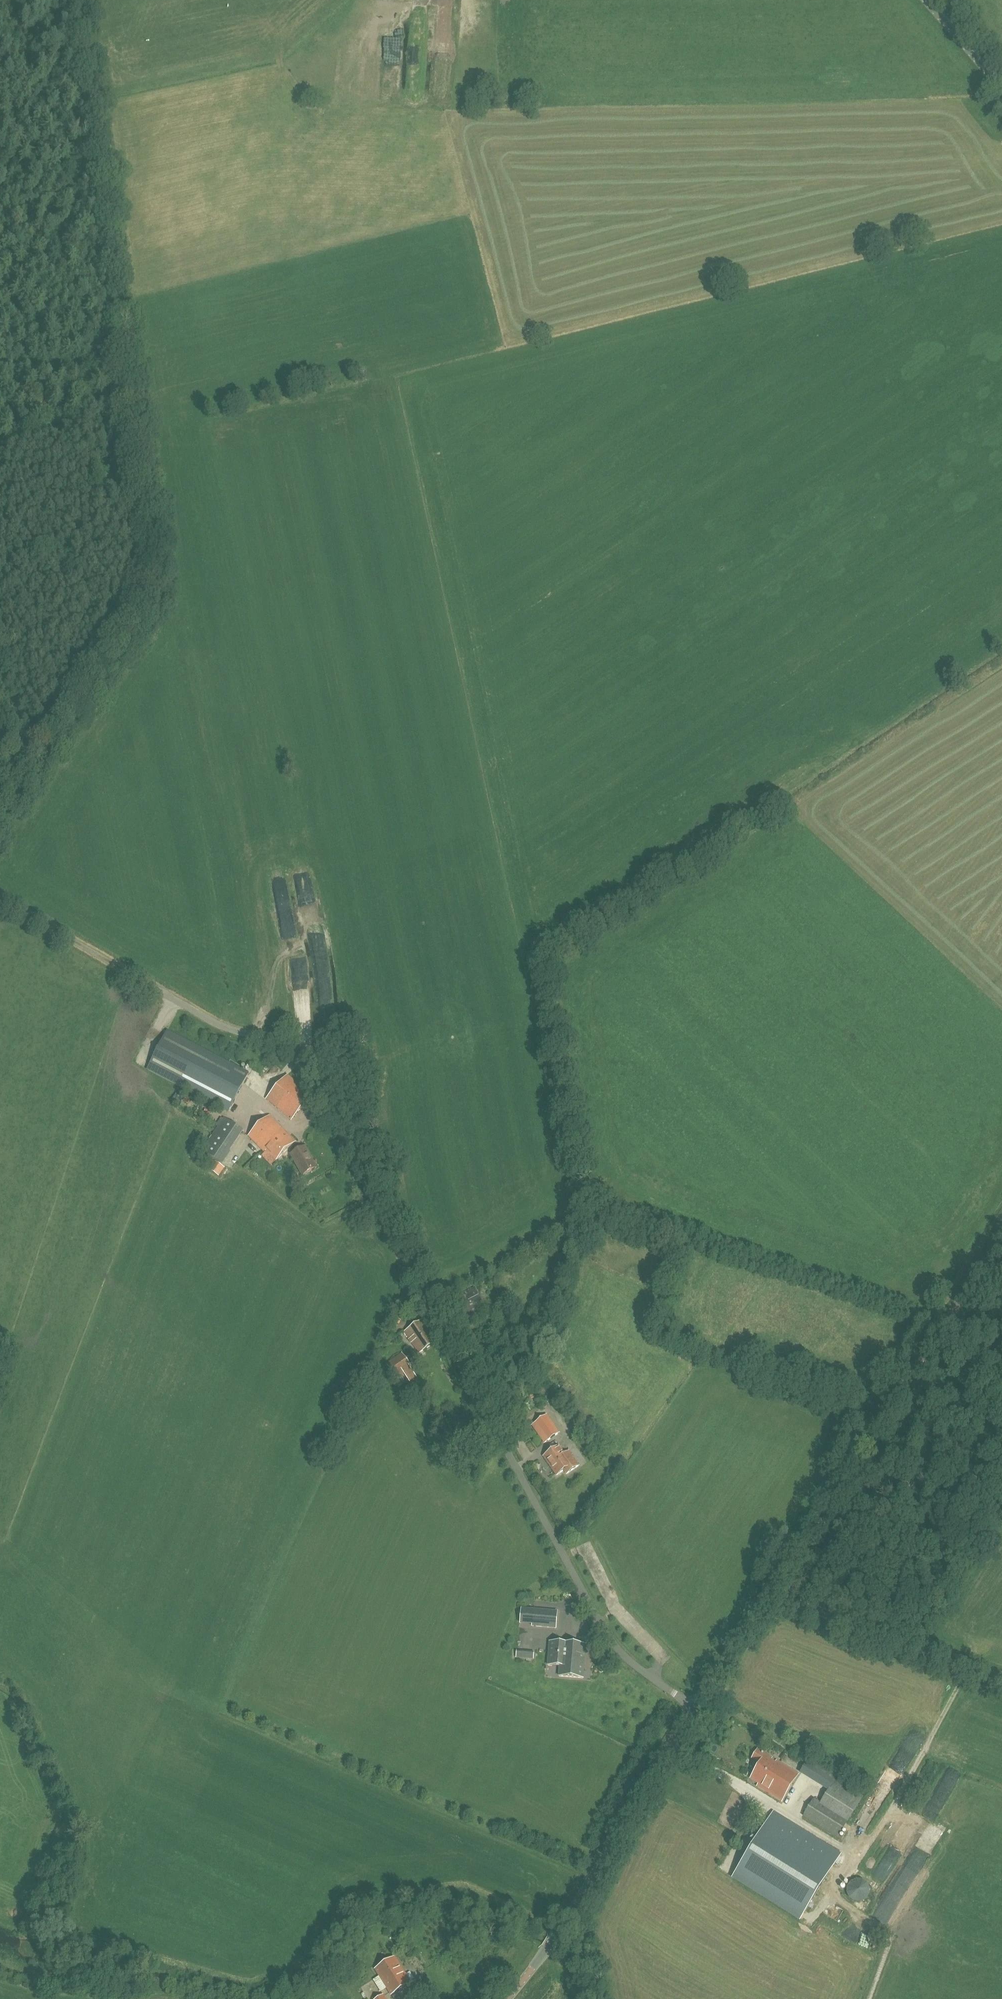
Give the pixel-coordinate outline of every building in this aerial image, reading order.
[(368,55),(396,56),(396,46),(368,46),(368,55)] [(410,49),(410,64),(423,64),(423,49),(410,49)] [(313,948),(313,963),(327,963),(327,949),(313,948)] [(167,1031),(147,1069),(179,1086),(219,1107),(229,1112),(249,1074),(227,1062),(199,1048),(167,1031)] [(291,1120),(312,1096),(288,1075),(267,1100),(291,1120)] [(353,1116),(362,1113),(359,1097),(349,1100),(353,1116)] [(303,1175),(316,1168),(305,1146),(299,1150),(295,1142),(295,1141),(270,1116),(249,1137),(264,1152),(267,1150),(277,1160),(288,1148),(291,1154),(303,1175)] [(215,1132),(213,1135),(221,1141),(224,1137),(234,1144),(243,1131),(224,1118),(215,1132)] [(221,1141),(213,1135),(202,1151),(221,1163),(234,1144),(224,1137),(221,1141)] [(217,1161),(212,1170),(219,1175),(225,1166),(217,1161)] [(476,1304),(481,1300),(475,1287),(463,1294),(463,1295),(445,1304),(456,1327),(481,1315),(476,1304)] [(418,1353),(437,1341),(423,1319),(404,1331),(418,1353)] [(396,1378),(411,1367),(402,1354),(387,1365),(396,1378)] [(545,1416),(532,1425),(544,1443),(557,1434),(545,1416)] [(565,1454),(559,1446),(544,1457),(556,1475),(564,1470),(566,1474),(578,1465),(569,1452),(565,1454)] [(557,1612),(532,1611),(531,1626),(556,1627),(557,1612)] [(585,1647),(549,1644),(547,1667),(559,1668),(558,1676),(583,1678),(585,1647)] [(781,1801),(798,1774),(758,1749),(753,1758),(761,1763),(752,1778),(762,1785),(760,1788),(781,1801)] [(838,1837),(848,1820),(848,1821),(865,1795),(808,1760),(801,1773),(828,1790),(820,1803),(814,1799),(804,1816),(838,1837)] [(733,1877),(799,1919),(839,1855),(773,1814),(733,1877)] [(869,1895),(870,1894),(870,1890),(870,1888),(869,1886),(868,1883),(867,1882),(866,1881),(864,1880),(863,1879),(859,1878),(858,1878),(856,1878),(854,1879),(853,1879),(850,1881),(849,1882),(848,1884),(847,1885),(846,1887),(846,1890),(846,1892),(846,1894),(848,1897),(849,1898),(850,1899),(853,1901),(856,1902),(858,1902),(860,1902),(861,1902),(863,1901),(866,1899),(867,1898),(868,1897),(869,1895)] [(392,1994),(410,1982),(394,1957),(376,1969),(392,1994)]
